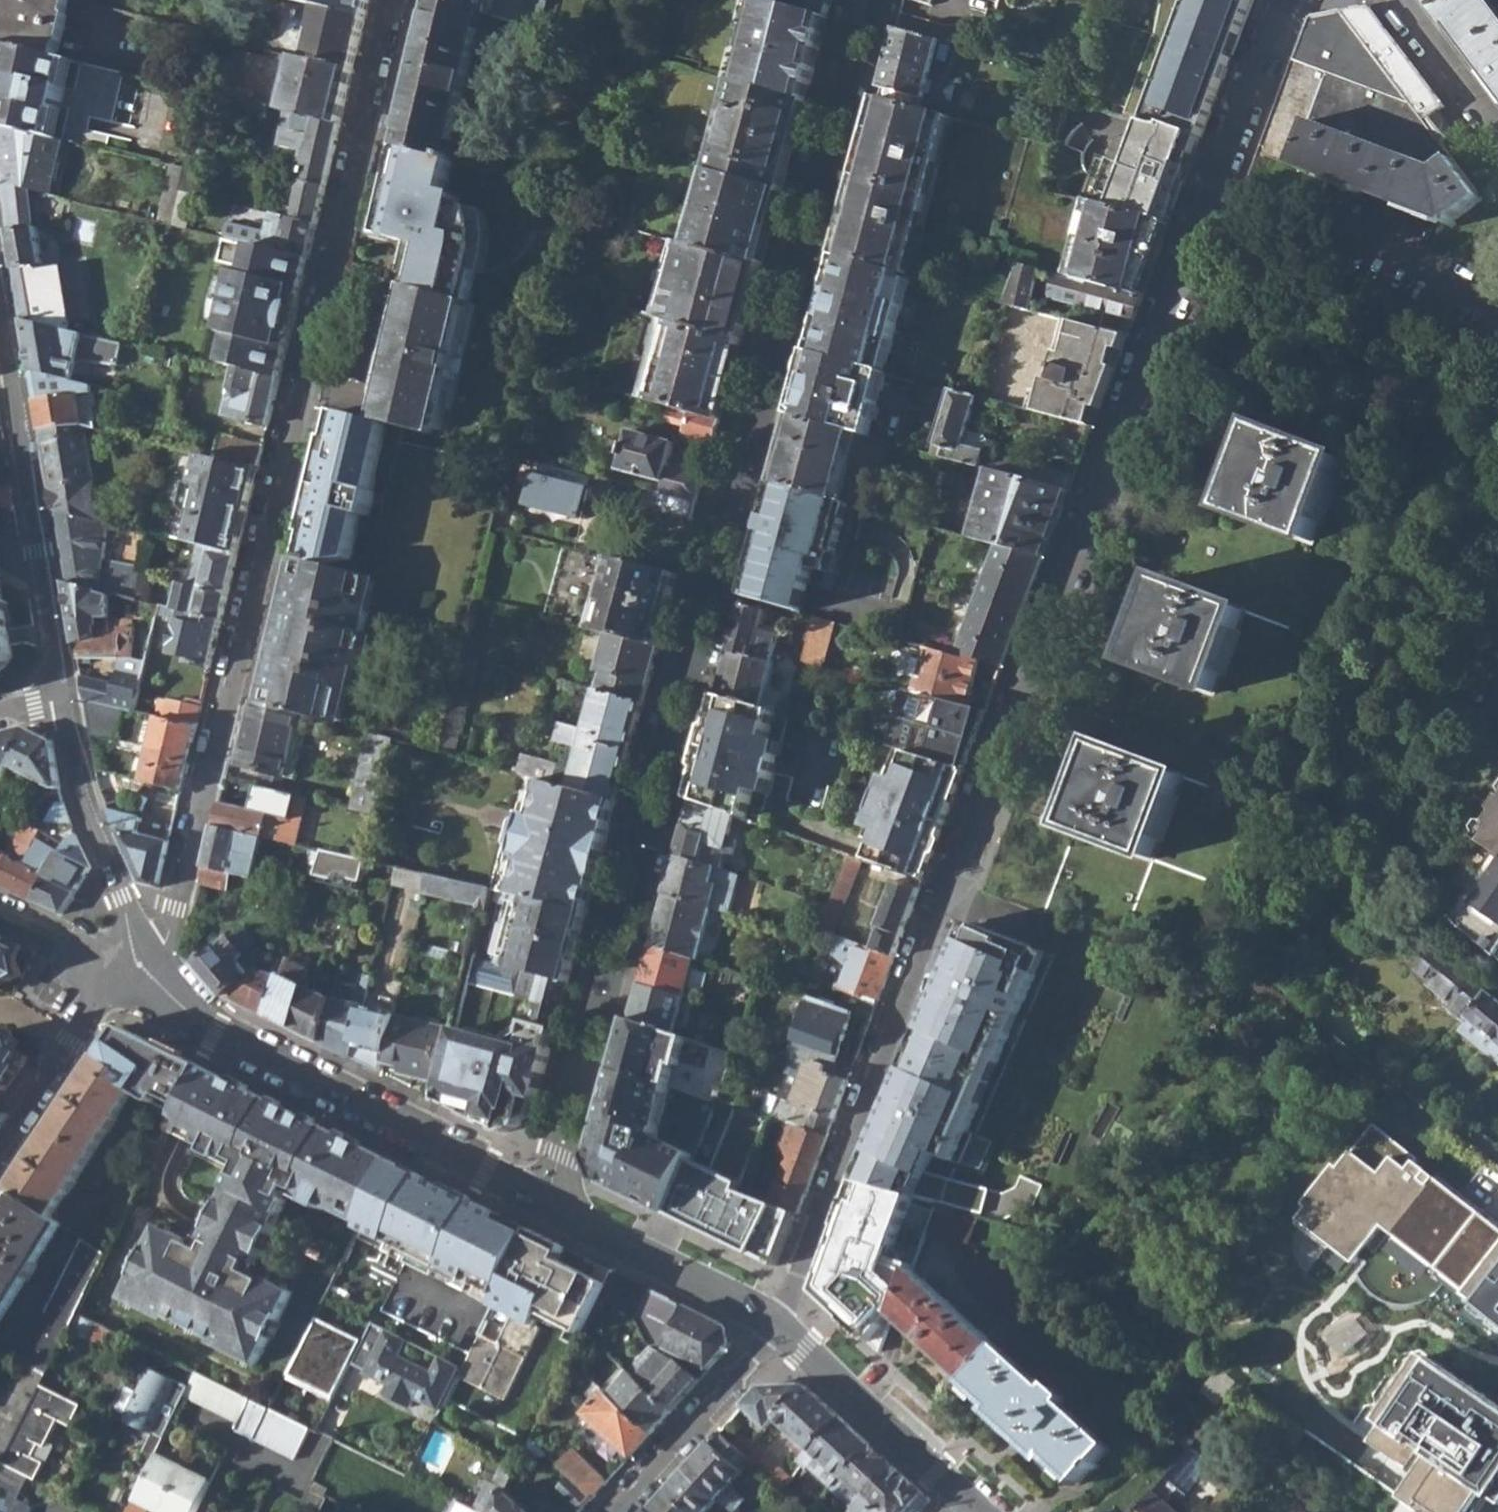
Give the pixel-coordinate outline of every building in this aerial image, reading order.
[(55,58),(67,0),(3,0),(0,42),(0,44),(55,58)] [(366,18),(370,0),(288,0),(317,7),(366,18)] [(521,27),(527,0),(436,0),(436,3),(489,18),(521,27)] [(697,74),(804,100),(826,16),(781,5),(762,0),(690,0),(674,60),(699,66),(697,74)] [(827,16),(831,0),(782,0),(781,5),(826,16),(827,16)] [(947,45),(950,45),(963,43),(974,37),(980,27),(984,11),(1044,27),(1052,0),(903,0),(895,32),(939,43),(947,45)] [(1231,54),(1238,37),(1232,35),(1245,0),(1230,0),(1216,36),(1215,36),(1213,42),(1200,39),(1198,45),(1231,54)] [(1497,86),(1497,9),(1492,0),(1430,0),(1450,27),(1452,25),(1497,86)] [(453,165),(475,170),(498,73),(521,79),(533,30),(521,27),(489,18),(436,3),(431,1),(396,149),(445,162),(453,165)] [(847,6),(840,5),(836,22),(843,24),(847,6)] [(309,61),(353,71),(366,18),(317,7),(304,60),(309,61)] [(1447,222),(1451,226),(1456,223),(1477,205),(1344,20),(1312,26),(1250,178),(1309,201),(1319,173),(1447,222)] [(888,60),(931,71),(939,43),(895,32),(888,60)] [(1164,123),(1201,136),(1231,54),(1198,45),(1187,42),(1172,84),(1178,86),(1177,90),(1164,123)] [(107,149),(110,135),(89,131),(92,119),(112,123),(124,74),(55,58),(0,44),(0,50),(2,125),(69,140),(107,149)] [(931,71),(888,60),(881,85),(940,101),(948,103),(949,99),(954,100),(958,85),(953,83),(954,81),(930,75),(931,71)] [(353,71),(309,61),(297,115),(340,125),(353,71)] [(677,69),(655,156),(780,190),(804,100),(697,74),(677,69)] [(940,101),(881,85),(880,90),(877,99),(936,115),(940,101)] [(907,277),(928,197),(949,118),(936,115),(877,99),(835,258),(902,276),(907,277)] [(340,125),(297,115),(287,113),(279,145),(304,152),(309,153),(306,166),(302,184),(325,189),(340,125)] [(1006,236),(1084,259),(1100,204),(1041,188),(1052,146),(949,118),(928,197),(1011,220),(1006,236)] [(1163,127),(1136,196),(1105,185),(1100,204),(1130,212),(1169,223),(1201,136),(1164,123),(1163,127)] [(6,186),(53,198),(57,181),(44,178),(49,157),(64,160),(69,140),(2,125),(6,186)] [(445,162),(396,149),(379,221),(375,237),(389,240),(410,245),(402,277),(413,280),(411,290),(412,290),(447,300),(465,304),(469,305),(476,275),(471,273),(474,260),(479,261),(480,260),(475,259),(481,230),(476,229),(479,213),(457,208),(459,198),(446,195),(453,165),(445,162)] [(668,242),(759,267),(780,190),(655,156),(647,154),(627,232),(668,242)] [(59,181),(64,160),(49,157),(44,178),(57,181),(59,181)] [(302,184),(293,221),(316,227),(325,189),(302,184)] [(6,186),(9,224),(38,220),(37,213),(64,220),(68,201),(53,198),(6,186)] [(1084,259),(1078,280),(1141,298),(1169,223),(1130,212),(1100,204),(1084,259)] [(263,250),(308,260),(316,227),(293,221),(271,215),(263,250)] [(9,224),(10,232),(39,228),(38,220),(9,224)] [(375,237),(379,221),(374,220),(369,239),(388,244),(389,240),(375,237)] [(45,274),(39,228),(10,232),(24,320),(62,329),(64,330),(55,273),(45,274)] [(668,242),(649,316),(739,341),(759,267),(668,242)] [(279,382),(308,260),(263,250),(250,246),(243,275),(233,273),(218,334),(228,336),(220,368),(233,370),(279,382)] [(883,374),(907,277),(902,276),(835,258),(828,283),(811,345),(809,355),(883,374)] [(1006,303),(1030,310),(1041,271),(1019,265),(1006,303)] [(1105,314),(1101,329),(1127,336),(1141,298),(1078,280),(1055,274),(1050,294),(1061,297),(1060,302),(1090,309),(1105,314)] [(402,432),(430,440),(465,304),(447,300),(412,290),(411,290),(377,427),(387,429),(402,432)] [(1063,422),(1092,430),(1127,336),(1101,329),(1030,310),(1006,303),(980,400),(1063,422)] [(665,408),(717,422),(739,341),(649,316),(618,307),(597,390),(665,408)] [(123,344),(64,330),(62,329),(24,320),(31,364),(33,375),(73,385),(77,366),(118,368),(123,344)] [(859,369),(808,356),(802,379),(792,417),(868,438),(877,404),(868,401),(871,390),(880,392),(885,375),(882,375),(859,369)] [(222,415),(269,426),(279,382),(233,370),(222,415)] [(73,385),(33,375),(42,434),(82,429),(92,431),(88,407),(92,407),(89,388),(76,385),(73,385)] [(933,455),(980,467),(984,452),(963,447),(976,399),(971,398),(950,393),(933,455)] [(717,422),(665,408),(661,425),(685,431),(684,437),(711,445),(717,422)] [(377,427),(331,415),(298,558),(324,564),(352,572),(362,517),(370,519),(375,496),(371,495),(387,429),(377,427)] [(871,512),(889,443),(888,443),(868,438),(792,417),(774,486),(871,512)] [(1061,450),(1082,457),(1092,430),(1063,422),(1058,437),(1064,439),(1061,450)] [(54,512),(97,523),(84,437),(82,429),(42,434),(44,442),(54,512)] [(1263,429),(1231,512),(1314,543),(1345,460),(1263,429)] [(664,495),(696,503),(702,478),(665,469),(671,446),(626,435),(617,474),(661,484),(658,494),(664,495)] [(239,464),(258,469),(264,446),(222,436),(216,459),(239,464)] [(237,558),(258,469),(239,464),(216,459),(200,456),(193,485),(186,483),(184,494),(176,504),(186,514),(179,543),(196,548),(237,558)] [(1023,479),(1069,491),(1075,474),(1035,464),(1033,471),(1026,469),(1023,479)] [(529,511),(582,524),(592,478),(539,466),(529,511)] [(999,546),(1044,558),(1069,491),(1023,479),(989,470),(971,539),(999,546)] [(13,505),(11,489),(0,484),(0,499),(13,505)] [(696,503),(664,495),(661,509),(691,521),(696,503)] [(102,593),(139,601),(140,584),(141,572),(103,561),(105,525),(97,523),(54,512),(66,584),(102,593)] [(788,588),(836,602),(846,568),(853,570),(864,531),(815,518),(810,538),(813,538),(807,558),(798,555),(788,588)] [(1044,558),(999,546),(978,602),(1022,619),(1044,558)] [(187,588),(228,597),(237,558),(196,548),(187,588)] [(603,634),(657,646),(676,576),(559,548),(542,620),(603,634)] [(307,720),(340,729),(349,686),(355,687),(359,673),(367,675),(375,641),(371,640),(373,631),(385,578),(352,572),(324,564),(298,558),(263,708),(307,720)] [(1247,613),(1164,581),(1133,664),(1215,695),(1247,613)] [(133,661),(146,663),(154,628),(113,620),(111,604),(157,615),(158,607),(139,601),(102,593),(66,584),(78,659),(128,659),(133,661)] [(178,586),(172,610),(222,622),(228,597),(187,588),(178,586)] [(13,657),(4,599),(0,596),(0,674),(13,657)] [(957,658),(1003,670),(1022,619),(978,602),(957,658)] [(741,606),(728,654),(772,666),(776,652),(779,638),(776,631),(762,628),(766,613),(741,606)] [(187,662),(211,668),(222,622),(172,610),(158,607),(157,615),(156,618),(178,623),(171,653),(188,657),(187,662)] [(808,645),(828,650),(834,625),(815,619),(808,645)] [(597,693),(642,704),(657,646),(603,634),(599,651),(605,652),(600,673),(595,672),(591,691),(597,693)] [(924,648),(921,662),(931,665),(926,683),(916,680),(913,693),(928,697),(957,705),(969,708),(977,680),(997,685),(1003,670),(957,658),(924,648)] [(760,711),(771,714),(775,698),(765,695),(772,666),(728,654),(716,698),(760,711)] [(906,677),(916,680),(926,683),(931,665),(921,662),(911,660),(906,677)] [(146,663),(133,661),(128,684),(122,682),(120,688),(81,679),(85,703),(123,711),(134,714),(146,663)] [(439,757),(454,760),(475,664),(469,663),(461,661),(439,757)] [(573,791),(615,802),(642,704),(597,693),(586,735),(564,729),(560,744),(583,750),(573,791)] [(957,705),(928,697),(910,753),(965,770),(972,751),(945,744),(957,705)] [(761,798),(773,768),(773,767),(775,746),(765,744),(773,715),(771,714),(760,711),(716,698),(687,807),(731,821),(743,825),(751,797),(761,798)] [(168,701),(163,720),(196,728),(201,709),(168,701)] [(91,736),(117,742),(123,711),(85,703),(91,736)] [(293,781),(307,720),(263,708),(251,705),(246,725),(248,725),(243,748),(241,747),(236,767),(293,781)] [(142,782),(181,792),(196,728),(163,720),(155,719),(142,782)] [(4,775),(8,766),(27,729),(26,729),(0,735),(0,775),(4,775)] [(8,766),(57,792),(61,790),(53,743),(27,729),(8,766)] [(1497,853),(1497,750),(1475,734),(1427,804),(1477,839),(1497,853)] [(351,812),(376,818),(386,768),(391,743),(367,737),(351,812)] [(1101,747),(1070,830),(1152,861),(1184,778),(1101,747)] [(885,780),(877,794),(876,795),(865,830),(876,835),(865,864),(923,882),(965,770),(910,753),(907,753),(895,784),(885,780)] [(539,782),(529,819),(536,820),(546,784),(539,782)] [(529,819),(517,861),(524,863),(514,899),(518,900),(585,915),(615,802),(573,791),(546,784),(536,820),(529,819)] [(238,807),(237,809),(231,833),(263,841),(290,847),(301,800),(268,792),(263,813),(238,807)] [(51,812),(44,825),(71,822),(64,801),(56,802),(51,812)] [(213,829),(231,833),(237,809),(219,804),(213,829)] [(9,854),(26,861),(37,840),(44,825),(51,812),(37,805),(28,825),(25,823),(9,854)] [(716,872),(731,821),(687,807),(673,857),(714,871),(716,872)] [(169,843),(148,839),(136,836),(137,832),(140,821),(119,816),(108,813),(140,884),(158,889),(169,843)] [(258,860),(263,841),(231,833),(213,829),(203,870),(230,877),(240,879),(246,857),(258,860)] [(23,866),(77,891),(91,869),(76,834),(68,837),(60,852),(37,840),(26,861),(23,866)] [(1497,960),(1497,853),(1477,839),(1432,903),(1459,927),(1478,944),(1480,947),(1497,960)] [(9,854),(0,849),(0,870),(9,854)] [(9,854),(0,870),(0,887),(10,892),(23,866),(26,861),(9,854)] [(841,926),(864,859),(849,854),(826,921),(841,926)] [(335,884),(337,885),(338,883),(344,861),(322,856),(315,879),(335,884)] [(663,894),(709,909),(716,888),(709,886),(714,871),(673,857),(663,894)] [(344,861),(338,883),(360,888),(365,866),(344,861)] [(507,897),(514,899),(524,863),(517,861),(507,897)] [(77,891),(23,866),(10,892),(62,915),(77,891)] [(199,887),(225,894),(230,877),(203,870),(199,887)] [(430,880),(398,873),(394,889),(426,896),(430,880)] [(425,898),(487,912),(491,894),(430,880),(426,896),(425,898)] [(870,949),(895,958),(920,890),(892,880),(872,934),(875,935),(870,949)] [(695,962),(709,909),(663,894),(651,947),(695,962)] [(438,1102),(503,1133),(530,1120),(566,984),(585,915),(518,900),(500,966),(519,972),(512,999),(531,1003),(520,1048),(456,1031),(438,1102)] [(1055,956),(969,921),(854,1181),(911,1199),(931,1154),(954,1164),(979,1171),(992,1144),(975,1137),(1055,956)] [(194,968),(222,999),(225,998),(254,973),(256,970),(243,954),(256,943),(243,928),(231,939),(230,938),(194,968)] [(25,970),(22,956),(29,943),(0,930),(0,979),(25,970)] [(863,996),(878,1002),(895,958),(870,949),(856,945),(840,991),(847,993),(862,999),(863,996)] [(1462,1020),(1465,1017),(1488,992),(1432,946),(1414,966),(1429,979),(1426,983),(1453,1004),(1452,1011),(1462,1020)] [(631,1020),(674,1034),(695,962),(651,947),(631,1020)] [(267,1018),(295,1032),(312,996),(308,994),(302,991),(312,967),(293,958),(290,968),(282,986),(267,1018)] [(282,986),(254,973),(225,998),(267,1018),(282,986)] [(1488,992),(1465,1017),(1497,1045),(1497,1001),(1488,992)] [(854,1015),(871,1021),(878,1002),(863,996),(862,999),(847,993),(841,1011),(854,1015)] [(295,1032),(323,1045),(332,1006),(312,996),(295,1032)] [(815,1062),(836,1070),(854,1015),(841,1011),(809,1000),(787,1060),(803,1064),(815,1062)] [(323,1045),(352,1059),(354,1050),(364,1013),(332,1006),(323,1045)] [(364,1013),(354,1050),(352,1059),(381,1074),(384,1064),(385,1058),(394,1022),(394,1021),(364,1013)] [(606,1184),(673,1218),(695,1159),(696,1156),(656,1137),(677,1068),(682,1069),(690,1039),(674,1034),(631,1020),(594,1156),(606,1184)] [(442,1034),(394,1022),(385,1058),(384,1064),(410,1071),(408,1079),(430,1085),(442,1034)] [(99,1059),(122,1074),(151,1092),(158,1081),(187,1094),(199,1068),(119,1028),(106,1033),(92,1054),(99,1059)] [(29,1057),(17,1050),(17,1029),(0,1033),(0,1100),(29,1057)] [(19,1196),(50,1217),(66,1193),(68,1195),(76,1182),(74,1181),(107,1132),(109,1132),(117,1120),(116,1119),(133,1093),(117,1081),(122,1074),(99,1059),(10,1191),(19,1196)] [(790,1124),(829,1137),(852,1075),(836,1070),(815,1062),(803,1064),(790,1104),(776,1100),(770,1118),(790,1124)] [(286,1110),(274,1104),(251,1093),(229,1082),(199,1068),(187,1094),(175,1116),(174,1120),(184,1128),(182,1132),(214,1149),(210,1157),(224,1164),(225,1163),(228,1156),(247,1166),(243,1172),(241,1177),(239,1176),(205,1242),(201,1251),(191,1245),(183,1242),(185,1239),(157,1225),(120,1298),(148,1312),(150,1307),(231,1347),(228,1352),(256,1365),(293,1293),(265,1279),(264,1282),(255,1277),(245,1272),(249,1263),(282,1197),(279,1196),(282,1191),(286,1185),(305,1194),(302,1201),(302,1202),(316,1209),(320,1200),(363,1221),(369,1210),(392,1162),(366,1149),(343,1138),(320,1126),(317,1125),(310,1122),(286,1110)] [(229,1082),(251,1093),(253,1088),(243,1083),(243,1084),(233,1079),(229,1082)] [(1400,1090),(1415,1102),(1421,1095),(1406,1084),(1400,1090)] [(289,1105),(277,1099),(274,1104),(286,1110),(289,1105)] [(1427,1111),(1441,1123),(1446,1116),(1432,1106),(1427,1111)] [(310,1122),(317,1125),(320,1126),(322,1121),(312,1117),(310,1122)] [(790,1124),(779,1153),(789,1156),(772,1203),(800,1214),(829,1137),(790,1124)] [(343,1138),(366,1149),(366,1147),(366,1146),(365,1143),(355,1139),(356,1137),(346,1133),(343,1138)] [(1264,1327),(1259,1323),(1243,1342),(1253,1350),(1280,1370),(1285,1364),(1347,1409),(1384,1360),(1392,1366),(1401,1355),(1411,1343),(1409,1341),(1411,1340),(1410,1317),(1407,1315),(1409,1313),(1396,1304),(1403,1296),(1400,1294),(1405,1289),(1409,1292),(1422,1281),(1417,1277),(1422,1270),(1424,1271),(1432,1261),(1429,1259),(1437,1251),(1442,1256),(1449,1240),(1445,1237),(1449,1232),(1450,1233),(1453,1229),(1444,1222),(1449,1216),(1448,1215),(1415,1191),(1409,1199),(1394,1189),(1396,1186),(1387,1178),(1385,1181),(1344,1149),(1335,1161),(1329,1157),(1293,1203),(1298,1208),(1287,1221),(1330,1254),(1328,1256),(1301,1293),(1297,1293),(1268,1330),(1264,1327)] [(247,1166),(228,1156),(225,1163),(243,1172),(247,1166)] [(741,1191),(745,1182),(695,1159),(673,1218),(779,1267),(800,1214),(772,1203),(741,1191)] [(369,1210),(408,1229),(420,1206),(422,1207),(434,1183),(392,1162),(369,1210)] [(1464,1168),(1444,1193),(1497,1235),(1497,1194),(1464,1168)] [(888,1273),(911,1199),(854,1181),(812,1292),(882,1354),(894,1318),(905,1288),(888,1273)] [(282,1191),(302,1201),(305,1194),(286,1185),(282,1191)] [(498,1295),(530,1230),(441,1186),(400,1268),(437,1286),(489,1312),(498,1295)] [(19,1196),(0,1225),(0,1321),(61,1225),(50,1217),(19,1196)] [(925,1233),(967,1243),(974,1219),(935,1207),(925,1233)] [(1449,1216),(1444,1222),(1453,1229),(1457,1223),(1449,1216)] [(205,1242),(195,1237),(191,1245),(201,1251),(205,1242)] [(21,1362),(45,1376),(77,1313),(106,1254),(83,1239),(21,1362)] [(956,1273),(1017,1329),(1035,1308),(1035,1306),(975,1251),(956,1273)] [(1301,1293),(1328,1256),(1327,1256),(1312,1262),(1299,1272),(1264,1327),(1268,1330),(1297,1293),(1301,1293)] [(249,1263),(245,1272),(255,1277),(260,1268),(249,1263)] [(601,1301),(636,1319),(651,1289),(616,1272),(601,1301)] [(903,1326),(967,1385),(997,1351),(921,1281),(911,1272),(905,1288),(894,1318),(903,1326)] [(636,1319),(652,1345),(657,1345),(678,1302),(651,1289),(636,1319)] [(1490,1310),(1497,1316),(1497,1299),(1490,1310)] [(666,1348),(709,1370),(731,1345),(729,1327),(687,1306),(666,1348)] [(319,1317),(290,1377),(334,1398),(363,1338),(319,1317)] [(371,1325),(353,1361),(369,1368),(367,1371),(390,1382),(385,1390),(413,1404),(416,1396),(440,1408),(460,1369),(436,1357),(430,1369),(404,1356),(410,1344),(371,1325)] [(1470,1365),(1497,1385),(1497,1326),(1470,1365)] [(699,1380),(675,1359),(671,1357),(660,1351),(638,1374),(635,1378),(653,1395),(671,1412),(699,1380)] [(967,1385),(1076,1485),(1107,1450),(1058,1406),(1062,1401),(1051,1390),(1046,1395),(997,1351),(967,1385)] [(1425,1359),(1366,1446),(1464,1511),(1497,1511),(1497,1409),(1425,1359)] [(1,1463),(40,1386),(45,1376),(21,1362),(0,1401),(0,1463),(1,1463)] [(185,1398),(190,1387),(154,1369),(128,1422),(155,1436),(156,1434),(165,1439),(185,1398)] [(185,1398),(212,1411),(224,1387),(197,1373),(190,1387),(185,1398)] [(630,1374),(610,1396),(651,1433),(671,1412),(653,1395),(635,1378),(630,1374)] [(80,1406),(40,1386),(1,1463),(34,1481),(43,1463),(31,1457),(38,1444),(44,1447),(58,1421),(70,1427),(80,1406)] [(239,1424),(251,1400),(224,1387),(212,1411),(239,1424)] [(743,1406),(766,1426),(773,1419),(800,1387),(759,1388),(743,1406)] [(839,1418),(805,1387),(800,1387),(773,1419),(791,1434),(785,1442),(797,1452),(803,1445),(806,1448),(810,1452),(839,1418)] [(585,1414),(631,1456),(651,1433),(610,1396),(605,1391),(585,1414)] [(236,1430),(293,1459),(308,1428),(270,1409),(251,1400),(239,1424),(236,1430)] [(839,1418),(810,1452),(806,1448),(795,1461),(802,1466),(803,1468),(807,1464),(831,1486),(833,1485),(842,1475),(869,1446),(839,1418)] [(725,1438),(735,1428),(729,1422),(719,1432),(725,1438)] [(718,1500),(751,1461),(744,1454),(741,1452),(725,1438),(719,1432),(685,1470),(718,1500)] [(155,1436),(144,1457),(154,1462),(157,1454),(163,1442),(165,1439),(156,1434),(155,1436)] [(331,1440),(325,1453),(352,1465),(357,1453),(331,1440)] [(531,1440),(521,1459),(546,1455),(531,1440)] [(744,1454),(752,1443),(750,1441),(741,1452),(744,1454)] [(751,1461),(782,1488),(791,1478),(752,1443),(744,1454),(751,1461)] [(842,1475),(864,1496),(892,1467),(869,1446),(842,1475)] [(569,1477),(592,1499),(608,1482),(574,1451),(559,1467),(569,1477)] [(129,1511),(148,1511),(151,1506),(162,1511),(185,1467),(157,1454),(154,1462),(144,1482),(129,1511)] [(211,1480),(185,1467),(162,1511),(164,1511),(195,1511),(211,1480)] [(850,1511),(918,1511),(929,1501),(922,1494),(892,1467),(864,1496),(850,1511)] [(505,1489),(513,1475),(500,1469),(478,1511),(530,1511),(505,1489)] [(690,1511),(707,1511),(718,1500),(685,1470),(667,1491),(690,1511)] [(569,1477),(556,1491),(578,1511),(581,1511),(592,1499),(569,1477)] [(782,1488),(792,1498),(802,1487),(791,1478),(782,1488)] [(667,1491),(648,1511),(690,1511),(667,1491)] [(1152,1495),(1138,1511),(1171,1511),(1152,1495)] [(1,1511),(3,1511),(30,1511),(32,1507),(10,1496),(1,1511)]
